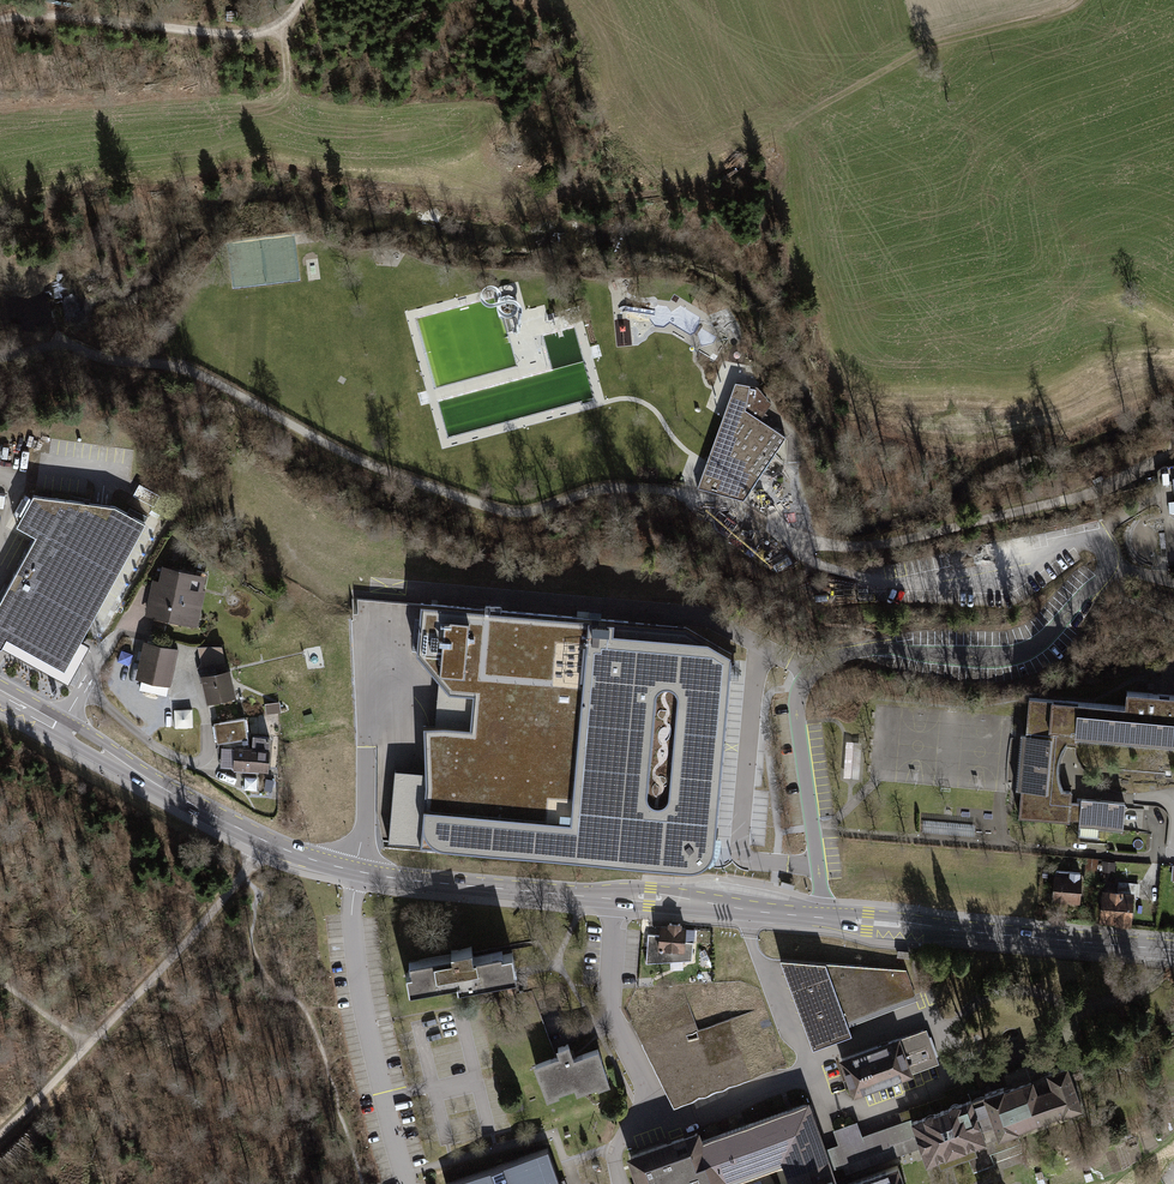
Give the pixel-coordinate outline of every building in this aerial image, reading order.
[(629,323),(618,324),(619,343),(630,343),(629,323)] [(732,367),(731,378),(744,380),(746,369),(732,367)] [(704,468),(698,487),(743,500),(753,485),(786,438),(745,410),(749,386),(735,383),(724,412),(706,462),(704,468)] [(139,485),(133,496),(154,507),(160,496),(139,485)] [(32,494),(14,525),(27,532),(34,536),(0,597),(0,647),(0,646),(2,642),(5,638),(63,670),(72,653),(77,644),(79,640),(86,628),(143,524),(144,522),(113,505),(32,494)] [(209,576),(163,568),(161,583),(154,581),(148,617),(154,618),(153,622),(199,630),(209,576)] [(424,607),(420,655),(452,694),(473,695),(470,731),(445,729),(423,730),(426,789),(420,850),(688,873),(695,873),(702,870),(708,866),(712,859),(714,853),(731,658),(686,631),(424,607)] [(63,670),(5,638),(2,642),(0,646),(67,683),(88,645),(79,640),(77,644),(72,653),(63,670)] [(180,649),(145,642),(138,677),(172,685),(180,649)] [(202,664),(198,671),(210,707),(238,701),(224,650),(197,647),(202,664)] [(1080,805),(1070,804),(1072,791),(1047,789),(1049,767),(1052,731),(1077,732),(1075,738),(1173,747),(1173,697),(1171,697),(1126,693),(1125,707),(1027,698),(1024,736),(1019,735),(1016,763),(1014,791),(1020,792),(1018,819),(1068,822),(1068,820),(1079,820),(1080,805)] [(281,703),(265,705),(266,715),(282,713),(281,703)] [(193,711),(174,711),(174,728),(193,728),(193,711)] [(247,720),(213,725),(216,744),(249,739),(247,720)] [(253,749),(236,747),(234,768),(267,771),(270,738),(254,736),(253,749)] [(862,742),(845,741),(843,777),(859,779),(862,742)] [(1080,805),(1079,820),(1079,828),(1122,831),(1125,803),(1081,799),(1080,805)] [(975,825),(925,821),(924,834),(974,838),(975,825)] [(1079,873),(1053,871),(1052,900),(1077,901),(1079,873)] [(1101,889),(1099,922),(1130,924),(1133,892),(1101,889)] [(659,928),(658,949),(685,951),(686,930),(681,930),(681,926),(668,925),(668,928),(659,928)] [(407,976),(410,992),(458,983),(459,991),(478,988),(518,980),(513,956),(504,958),(503,954),(476,959),(474,949),(454,953),(454,957),(411,965),(412,975),(407,976)] [(782,961),(812,1044),(850,1030),(846,1020),(852,1017),(914,994),(905,970),(782,961)] [(659,1080),(673,1108),(788,1065),(766,1006),(698,1032),(681,985),(636,988),(626,1012),(659,1080)] [(859,1054),(841,1061),(853,1093),(938,1063),(927,1031),(859,1054)] [(534,1061),(547,1096),(559,1091),(558,1088),(575,1082),(578,1089),(598,1082),(599,1085),(612,1080),(599,1045),(575,1054),(570,1040),(556,1045),(559,1052),(534,1061)] [(832,1145),(827,1147),(833,1166),(842,1163),(845,1171),(920,1145),(926,1162),(941,1157),(943,1164),(967,1155),(972,1171),(993,1164),(989,1153),(1012,1145),(1008,1134),(1087,1106),(1072,1062),(862,1136),(856,1121),(833,1129),(838,1143),(832,1145)] [(833,1166),(827,1147),(810,1100),(699,1138),(696,1130),(628,1154),(639,1183),(733,1183),(785,1166),(791,1183),(840,1183),(833,1166)] [(447,1183),(559,1183),(547,1149),(447,1183)] [(897,1165),(843,1183),(903,1183),(897,1165)]
